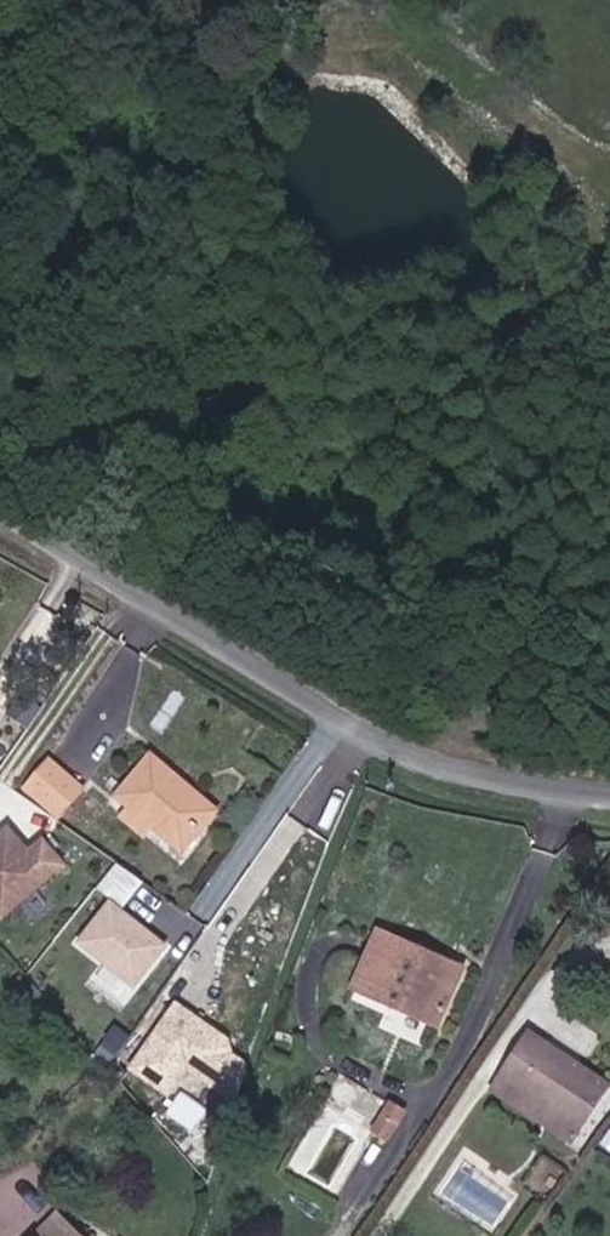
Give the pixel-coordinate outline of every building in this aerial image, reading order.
[(176,789),(184,779),(155,754),(118,797),(134,810),(164,835),(177,847),(205,813),(176,789)] [(44,757),(24,782),(62,813),(82,789),(44,757)] [(123,824),(155,848),(164,835),(134,810),(123,824)] [(0,830),(0,921),(1,921),(66,866),(40,836),(26,848),(7,825),(0,830)] [(171,947),(110,899),(75,942),(136,990),(171,947)] [(389,948),(435,964),(439,951),(394,934),(389,948)] [(389,948),(369,999),(447,1030),(474,964),(439,951),(435,964),(389,948)] [(231,1039),(172,1000),(128,1067),(174,1097),(189,1074),(229,1101),(253,1065),(225,1047),(231,1039)] [(550,1051),(555,1045),(540,1034),(510,1073),(585,1132),(609,1096),(609,1085),(586,1068),(581,1075),(550,1051)] [(550,1051),(581,1075),(586,1068),(555,1045),(550,1051)] [(510,1073),(501,1086),(577,1142),(585,1132),(510,1073)] [(397,1104),(388,1117),(402,1125),(411,1114),(397,1104)] [(388,1117),(379,1130),(392,1138),(402,1125),(388,1117)] [(43,1235),(77,1235),(62,1219),(43,1235)]
